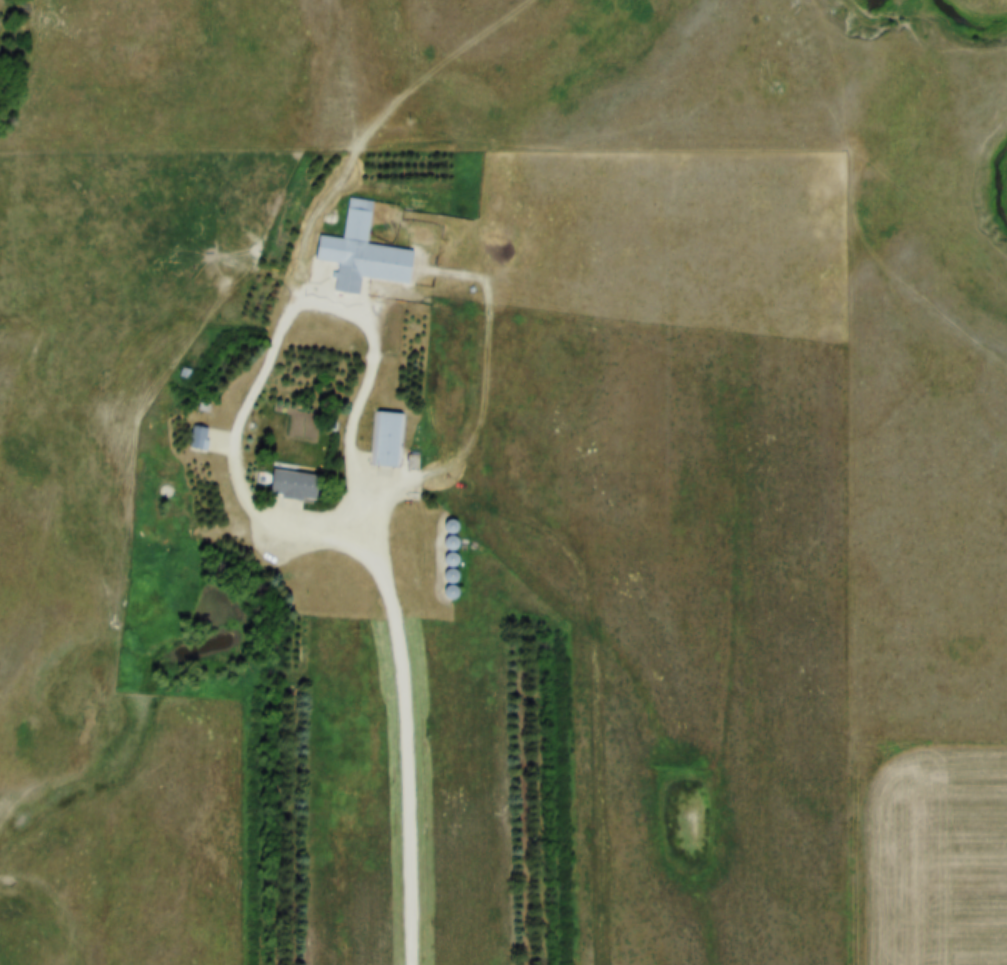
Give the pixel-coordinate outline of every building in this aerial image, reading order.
[(417,241),(369,236),(374,193),(350,190),(345,230),(321,227),(318,252),(340,255),(337,283),(361,286),(363,270),(412,276),(417,241)] [(372,457),(402,459),(404,406),(374,404),(372,457)] [(206,442),(210,421),(195,418),(191,440),(206,442)] [(273,487),(318,493),(322,468),(276,462),(273,487)]
